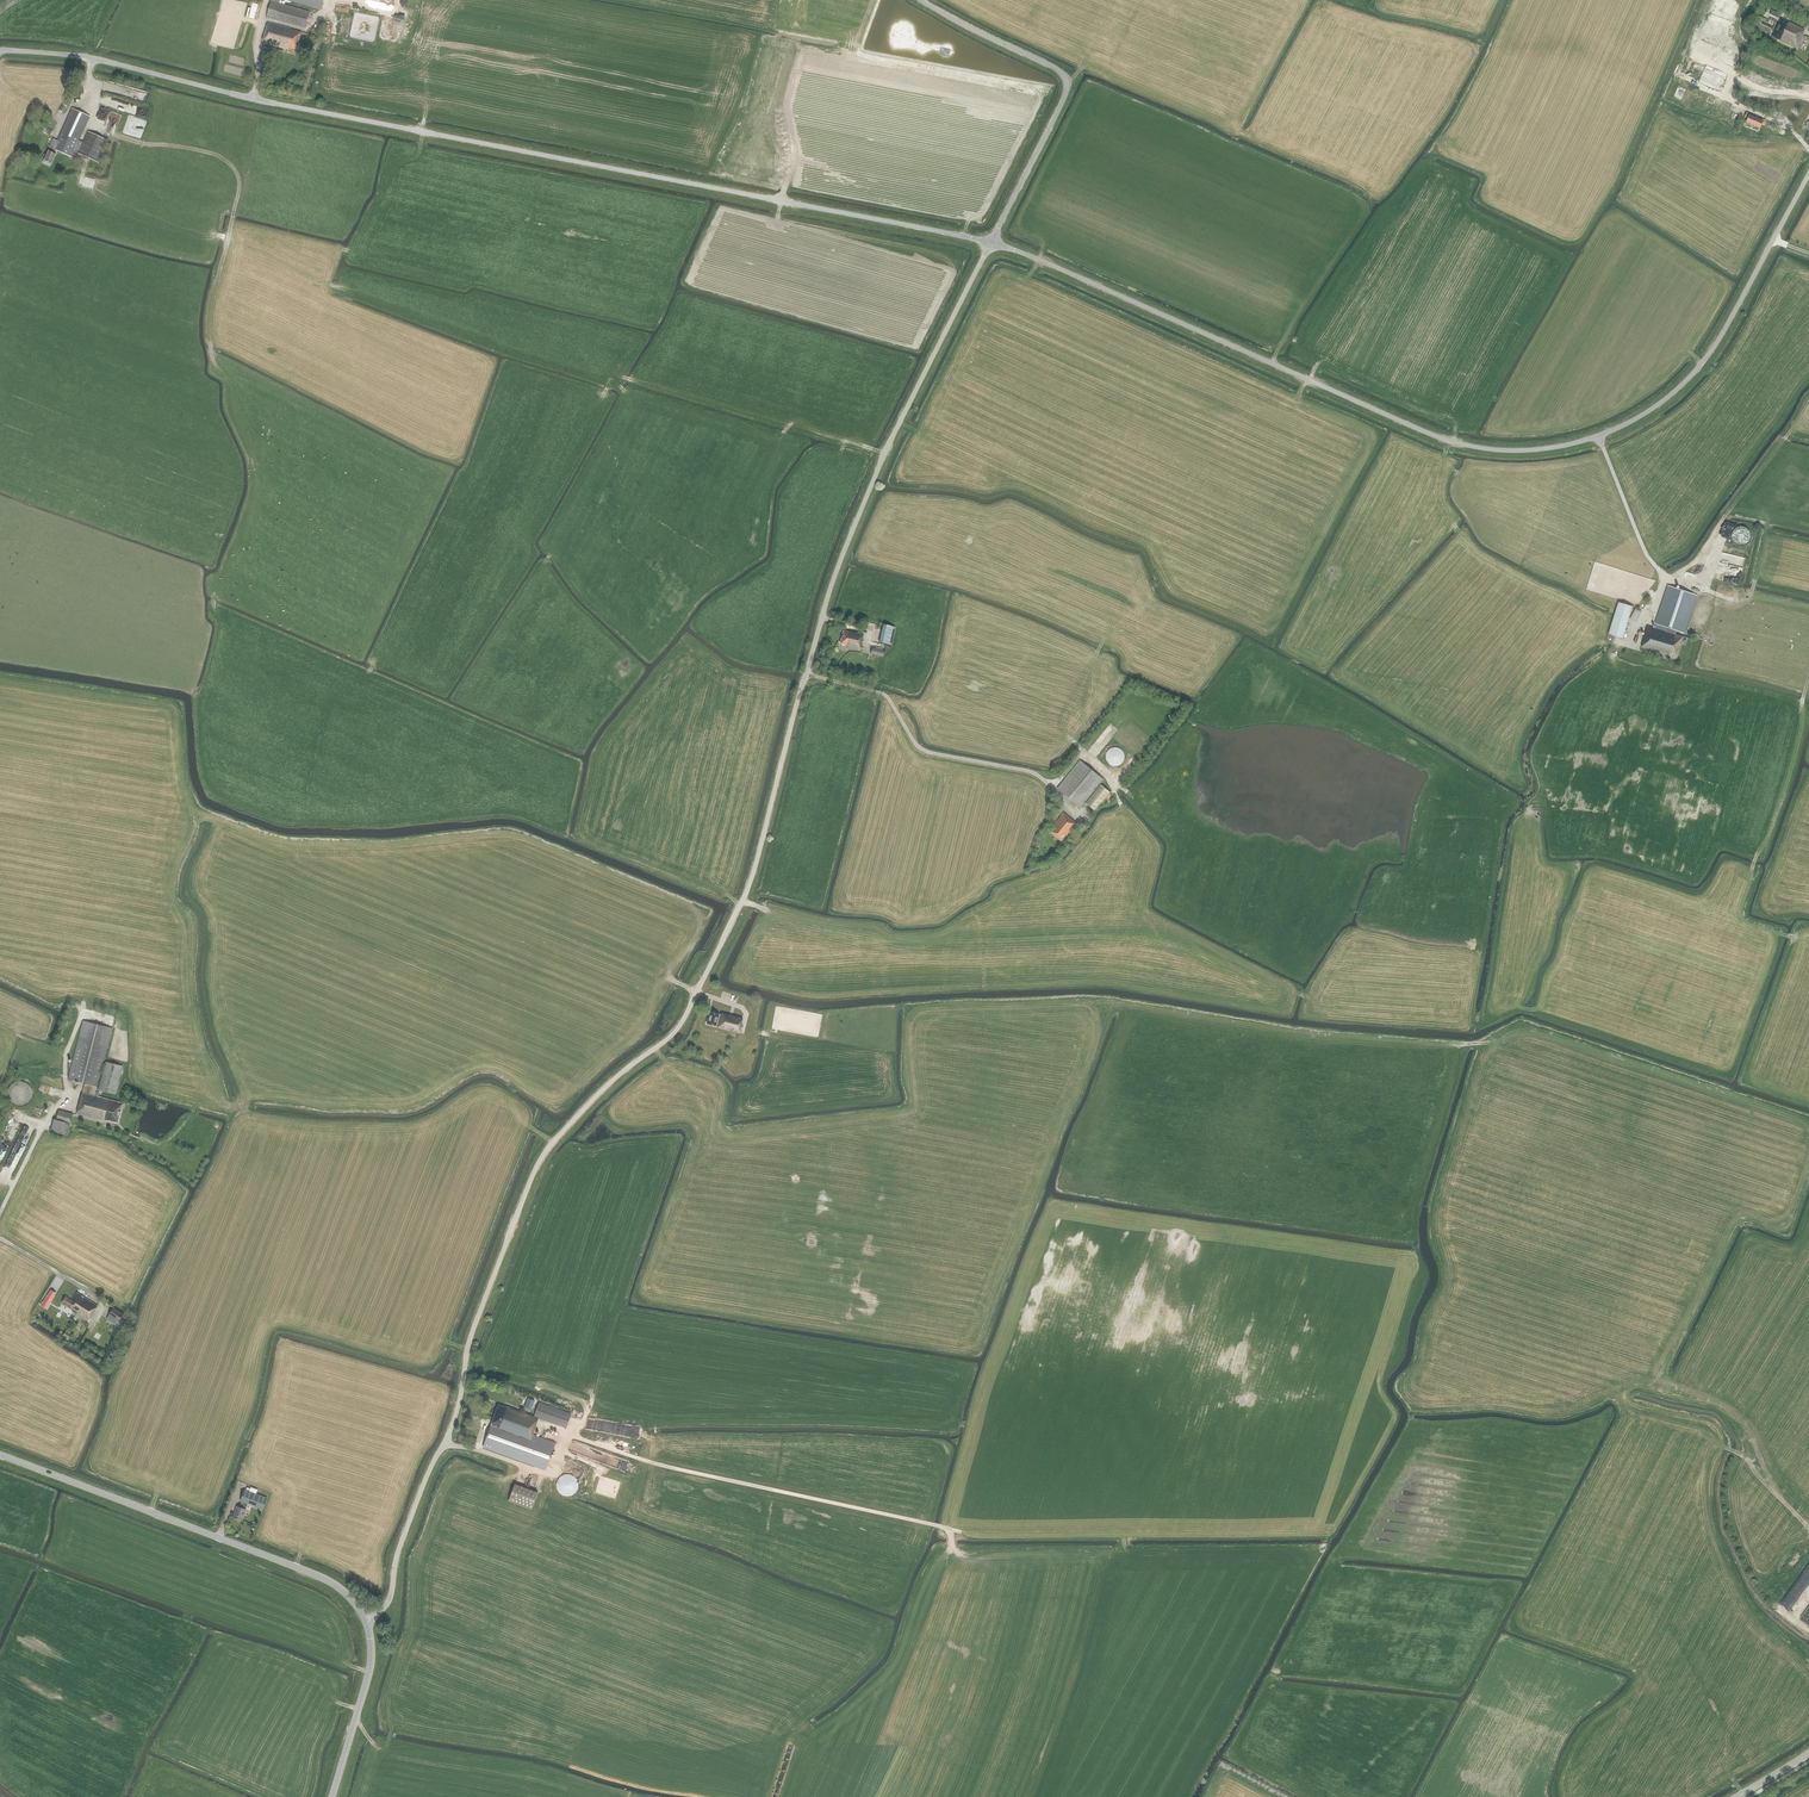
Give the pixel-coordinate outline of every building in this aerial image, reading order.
[(266,17),(305,28),(310,12),(279,3),(280,0),(271,0),(266,17)] [(324,0),(289,0),(321,9),(324,0)] [(1773,37),(1796,48),(1803,35),(1802,35),(1804,30),(1781,19),(1773,37)] [(286,50),(286,49),(288,50),(288,48),(307,53),(309,46),(298,43),(301,32),(291,29),(291,28),(268,23),(262,42),(283,48),(283,49),(286,50)] [(1700,83),(1722,91),(1729,74),(1707,65),(1700,83)] [(1706,93),(1699,111),(1729,123),(1736,105),(1706,93)] [(79,140),(90,116),(72,108),(57,141),(53,139),(49,147),(51,148),(50,151),(49,151),(47,155),(45,154),(41,161),(46,164),(47,163),(51,165),(56,154),(53,153),(54,149),(71,157),(74,150),(79,153),(78,154),(100,163),(110,141),(88,131),(84,142),(79,140)] [(1744,117),(1747,118),(1746,122),(1760,128),(1761,125),(1764,126),(1766,121),(1763,120),(1763,121),(1749,115),(1749,114),(1746,112),(1744,117)] [(1754,533),(1739,526),(1732,540),(1747,547),(1754,533)] [(1676,630),(1684,633),(1696,595),(1668,586),(1656,623),(1657,624),(1655,628),(1648,626),(1641,648),(1666,655),(1676,658),(1683,636),(1675,634),(1676,630)] [(1622,639),(1632,606),(1618,602),(1608,634),(1622,639)] [(1635,622),(1641,612),(1635,608),(1630,618),(1635,622)] [(879,642),(891,645),(895,627),(883,624),(879,642)] [(860,650),(862,651),(863,648),(861,647),(863,639),(862,639),(863,634),(850,631),(850,633),(843,631),(840,643),(847,645),(846,647),(860,650)] [(871,654),(883,656),(884,650),(872,647),(871,654)] [(1125,757),(1125,756),(1124,755),(1124,754),(1124,752),(1123,751),(1122,750),(1121,750),(1120,749),(1119,748),(1118,748),(1117,747),(1116,747),(1114,747),(1113,748),(1112,748),(1111,748),(1110,749),(1109,750),(1108,751),(1107,752),(1107,753),(1106,754),(1106,755),(1106,756),(1106,758),(1106,759),(1106,760),(1107,761),(1107,762),(1108,763),(1109,764),(1110,765),(1111,765),(1112,766),(1114,766),(1115,766),(1116,766),(1117,766),(1118,766),(1120,765),(1121,764),(1122,764),(1122,763),(1123,762),(1124,761),(1124,760),(1124,758),(1125,757)] [(1080,760),(1058,788),(1081,807),(1104,779),(1080,760)] [(1095,811),(1110,792),(1101,784),(1086,803),(1095,811)] [(1054,835),(1061,841),(1067,835),(1068,836),(1077,824),(1064,813),(1053,826),(1054,827),(1050,831),(1054,835)] [(718,1028),(739,1033),(742,1023),(741,1023),(743,1018),(721,1013),(721,1014),(719,1014),(710,1012),(707,1023),(716,1026),(716,1025),(716,1024),(718,1025),(718,1028)] [(123,1102),(95,1095),(96,1089),(116,1094),(123,1066),(106,1062),(103,1071),(101,1070),(112,1028),(83,1021),(68,1079),(85,1083),(76,1114),(105,1121),(105,1120),(109,1121),(109,1120),(118,1122),(122,1104),(123,1102)] [(33,1095),(33,1093),(32,1092),(32,1090),(31,1088),(30,1087),(29,1085),(27,1084),(26,1083),(24,1082),(22,1082),(21,1081),(18,1081),(17,1082),(15,1082),(13,1083),(12,1085),(10,1086),(9,1087),(9,1089),(8,1091),(8,1092),(7,1094),(8,1096),(8,1097),(9,1099),(9,1101),(10,1102),(11,1103),(13,1105),(15,1105),(16,1106),(17,1106),(18,1106),(21,1107),(22,1106),(24,1106),(25,1106),(26,1105),(28,1104),(30,1102),(31,1100),(32,1099),(32,1098),(33,1095)] [(73,1114),(59,1110),(56,1119),(70,1124),(73,1114)] [(67,1135),(70,1124),(54,1119),(51,1131),(67,1135)] [(57,1293),(51,1290),(41,1306),(47,1309),(57,1293)] [(98,1306),(85,1298),(77,1292),(72,1300),(67,1297),(63,1304),(73,1310),(72,1311),(88,1321),(98,1306)] [(119,1322),(124,1314),(113,1307),(108,1315),(119,1322)] [(64,1331),(62,1335),(69,1339),(71,1335),(70,1334),(71,1333),(67,1330),(65,1332),(64,1331)] [(535,1401),(528,1398),(525,1407),(532,1410),(535,1401)] [(555,1443),(533,1434),(539,1418),(566,1428),(570,1414),(539,1402),(534,1416),(506,1406),(506,1407),(498,1405),(483,1447),(546,1469),(555,1443)] [(570,1474),(565,1474),(561,1476),(558,1479),(556,1483),(557,1488),(559,1492),(563,1495),(567,1496),(572,1495),(576,1492),(578,1489),(579,1484),(577,1479),(574,1476),(570,1474)] [(515,1483),(514,1486),(511,1494),(508,1501),(531,1509),(538,1492),(515,1483)] [(263,1509),(267,1498),(245,1490),(240,1501),(242,1501),(239,1507),(237,1506),(233,1517),(242,1520),(246,1509),(244,1509),(246,1503),(263,1509)]
